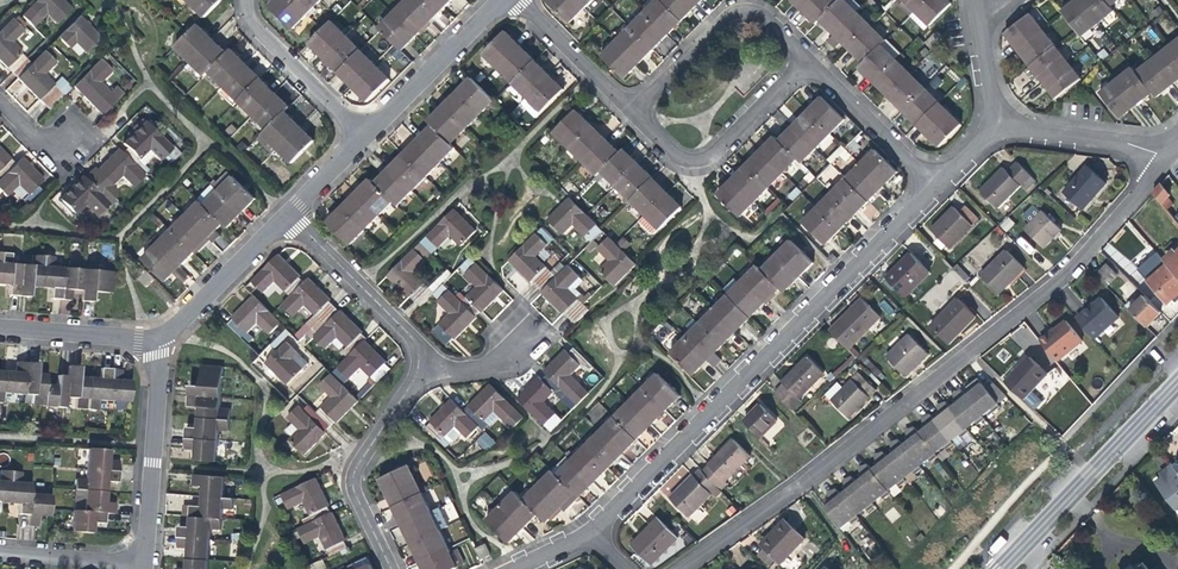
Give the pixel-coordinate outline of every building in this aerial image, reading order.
[(29,8),(40,19),(45,14),(55,24),(70,9),(61,0),(36,0),(29,8)] [(221,0),(192,0),(189,3),(204,17),(221,0)] [(293,0),(276,0),(270,7),(292,29),(307,14),(293,0)] [(307,14),(321,0),(293,0),(307,14)] [(429,20),(409,0),(405,0),(392,13),(415,35),(423,26),(429,20)] [(444,5),(438,0),(409,0),(429,20),(437,12),(444,5)] [(574,0),(547,0),(546,1),(558,12),(568,23),(583,8),(574,0)] [(583,8),(591,0),(574,0),(583,8)] [(662,0),(657,0),(645,13),(667,35),(676,26),(682,20),(662,0)] [(691,0),(662,0),(682,20),(689,13),(697,5),(691,0)] [(811,0),(791,0),(795,4),(801,10),(811,0)] [(837,3),(835,0),(811,0),(801,10),(808,17),(815,25),(819,21),(837,3)] [(857,13),(844,0),(840,0),(837,3),(819,21),(828,29),(834,35),(857,13)] [(927,0),(903,0),(915,12),(927,0)] [(952,4),(948,0),(927,0),(915,12),(929,26),(952,4)] [(1078,0),(1075,0),(1070,4),(1061,11),(1081,36),(1097,24),(1078,0)] [(1105,0),(1078,0),(1097,24),(1113,11),(1109,6),(1105,0)] [(32,27),(40,19),(29,8),(21,15),(32,27)] [(415,35),(392,13),(378,27),(381,30),(400,49),(408,41),(415,35)] [(667,35),(645,13),(631,27),(653,49),(660,42),(667,35)] [(848,49),(871,27),(857,13),(834,35),(828,41),(835,49),(841,43),(845,46),(848,49)] [(1041,30),(1028,14),(1017,22),(1004,32),(1017,49),(1041,30)] [(90,29),(78,16),(57,37),(69,49),(75,43),(83,51),(85,53),(100,38),(90,29)] [(20,53),(22,51),(12,41),(23,30),(12,19),(0,30),(0,61),(6,67),(20,53)] [(324,58),(346,36),(331,21),(309,43),(318,51),(324,58)] [(189,61),(211,38),(206,33),(197,24),(187,34),(175,47),(189,61)] [(376,35),(381,30),(378,27),(376,25),(371,30),(376,35)] [(653,49),(631,27),(617,41),(639,63),(647,56),(653,49)] [(886,42),(871,27),(848,49),(857,58),(863,64),(881,46),(886,42)] [(1053,47),(1041,30),(1017,49),(1024,59),(1029,65),(1053,47)] [(498,68),(519,46),(514,41),(505,31),(483,54),(498,68)] [(934,33),(926,41),(935,49),(943,42),(934,33)] [(338,72),(361,50),(346,36),(324,58),(331,65),(338,72)] [(208,71),(226,53),(220,46),(211,38),(189,61),(204,75),(208,71)] [(1167,47),(1177,60),(1177,38),(1167,47)] [(632,70),(639,63),(617,41),(602,56),(624,78),(632,70)] [(75,43),(69,49),(77,57),(83,51),(75,43)] [(513,83),(535,60),(527,53),(519,46),(498,68),(513,83)] [(895,61),(881,46),(863,64),(859,68),(867,77),(873,83),(895,61)] [(1066,63),(1053,47),(1029,65),(1037,75),(1042,81),(1066,63)] [(1167,47),(1151,59),(1170,84),(1177,78),(1177,60),(1167,47)] [(223,86),(245,63),(240,58),(230,49),(226,53),(208,71),(223,86)] [(353,87),(375,64),(361,50),(338,72),(346,80),(353,87)] [(38,99),(53,85),(54,83),(45,74),(56,63),(44,51),(31,64),(17,77),(29,90),(38,99)] [(20,53),(6,67),(12,73),(26,59),(20,53)] [(328,68),(331,65),(324,58),(321,61),(326,65),(328,68)] [(26,59),(12,73),(17,77),(31,64),(26,59)] [(111,71),(100,59),(72,86),(83,98),(93,107),(97,103),(103,109),(117,95),(112,89),(109,92),(100,83),(111,71)] [(1170,84),(1151,59),(1135,72),(1151,92),(1154,96),(1164,89),(1170,84)] [(528,97),(550,75),(543,68),(535,60),(513,83),(514,85),(521,91),(528,97)] [(887,97),(910,75),(895,61),(873,83),(882,91),(887,97)] [(238,101),(260,78),(253,71),(245,63),(223,86),(238,101)] [(1079,80),(1066,63),(1042,81),(1049,91),(1055,98),(1079,80)] [(368,101),(390,79),(375,64),(353,87),(360,94),(368,101)] [(1151,92),(1135,72),(1131,67),(1115,79),(1135,104),(1143,98),(1151,92)] [(536,118),(565,89),(558,83),(550,75),(528,97),(521,104),(536,118)] [(924,89),(910,75),(887,97),(896,105),(901,111),(924,89)] [(494,99),(480,86),(471,77),(464,85),(456,93),(479,115),(494,99)] [(269,87),(260,78),(238,101),(252,115),(275,93),(269,87)] [(1135,104),(1115,79),(1099,92),(1118,117),(1128,110),(1135,104)] [(53,85),(38,99),(43,105),(58,90),(53,85)] [(516,96),(521,91),(514,85),(509,90),(516,96)] [(916,126),(938,103),(924,89),(901,111),(910,120),(916,126)] [(58,90),(43,105),(48,110),(63,95),(58,90)] [(283,101),(275,93),(252,115),(267,129),(285,111),(289,107),(283,101)] [(465,129),(479,115),(456,93),(449,100),(442,107),(465,129)] [(845,118),(822,96),(816,102),(808,110),(830,132),(845,118)] [(960,125),(938,103),(916,126),(928,138),(938,147),(960,125)] [(465,129),(442,107),(435,114),(428,121),(432,125),(451,143),(465,129)] [(567,147),(590,125),(583,118),(575,110),(553,132),(567,147)] [(816,147),(830,132),(808,110),(800,118),(793,125),(816,147)] [(277,148),(300,126),(293,119),(285,111),(267,129),(262,134),(277,148)] [(123,142),(128,147),(140,159),(150,148),(156,154),(167,142),(145,121),(135,131),(123,142)] [(455,147),(451,143),(432,125),(424,133),(418,140),(440,162),(455,147)] [(581,161),(604,139),(598,133),(590,125),(567,147),(581,161)] [(800,162),(816,147),(793,125),(787,131),(778,140),(797,159),(800,162)] [(291,162),(314,140),(300,126),(277,148),(291,162)] [(797,159),(778,140),(774,136),(768,142),(760,150),(782,173),(797,159)] [(601,171),(618,153),(611,146),(604,139),(581,161),(596,176),(601,171)] [(440,162),(418,140),(412,146),(404,154),(426,176),(440,162)] [(615,185),(637,163),(633,160),(630,156),(634,153),(627,145),(618,153),(601,171),(615,185)] [(828,158),(841,171),(854,158),(841,145),(828,158)] [(145,164),(140,159),(128,147),(122,153),(139,170),(145,164)] [(96,170),(101,175),(107,181),(117,170),(128,181),(139,170),(122,153),(118,148),(108,159),(96,170)] [(887,161),(875,149),(861,164),(883,186),(897,171),(887,161)] [(14,164),(1,151),(0,150),(0,178),(14,164)] [(782,173),(760,150),(752,158),(745,165),(768,187),(782,173)] [(412,191),(426,176),(404,154),(396,162),(389,169),(412,191)] [(27,194),(36,186),(42,179),(31,169),(20,158),(14,164),(0,178),(0,190),(6,195),(17,184),(27,194)] [(645,171),(637,163),(615,185),(629,200),(651,178),(645,171)] [(883,186),(861,164),(846,178),(868,200),(876,193),(883,186)] [(753,202),(768,187),(745,165),(737,173),(731,180),(753,202)] [(818,175),(824,185),(839,175),(832,165),(818,175)] [(1014,165),(1008,172),(1021,185),(1028,179),(1014,165)] [(1086,166),(1064,192),(1083,208),(1096,193),(1105,182),(1086,166)] [(1021,185),(1008,172),(1003,167),(991,178),(979,190),(998,208),(1021,185)] [(412,191),(389,169),(384,174),(375,183),(393,201),(397,205),(412,191)] [(114,188),(107,181),(101,175),(95,180),(109,193),(114,188)] [(108,203),(90,185),(81,176),(71,187),(60,198),(75,213),(85,202),(97,214),(108,203)] [(255,198),(234,177),(219,191),(241,213),(247,206),(255,198)] [(644,215),(667,193),(659,185),(651,178),(629,200),(644,215)] [(868,200),(846,178),(831,194),(853,216),(861,208),(868,200)] [(393,201),(375,183),(371,179),(363,187),(356,194),(379,216),(393,201)] [(90,185),(108,203),(111,205),(116,200),(109,193),(95,180),(90,185)] [(753,202),(731,180),(725,185),(716,194),(739,216),(753,202)] [(241,213),(219,191),(213,185),(199,199),(200,201),(223,223),(227,227),(236,218),(241,213)] [(1161,204),(1167,199),(1171,196),(1161,185),(1151,194),(1161,204)] [(36,186),(27,194),(22,200),(27,204),(41,190),(36,186)] [(659,229),(681,207),(674,200),(667,193),(644,215),(659,229)] [(379,216),(356,194),(349,201),(342,209),(364,231),(379,216)] [(853,216),(831,194),(817,208),(839,230),(847,222),(853,216)] [(596,224),(570,197),(548,219),(564,234),(573,225),(577,228),(584,236),(596,224)] [(1161,204),(1177,224),(1177,211),(1167,199),(1161,204)] [(223,223),(200,201),(186,216),(208,238),(215,231),(223,223)] [(931,230),(949,247),(979,217),(966,205),(960,211),(955,206),(944,217),(931,230)] [(1023,217),(1031,224),(1042,213),(1034,205),(1023,217)] [(477,231),(455,208),(428,235),(440,247),(452,235),(457,241),(462,245),(477,231)] [(833,236),(839,230),(817,208),(803,222),(825,244),(833,236)] [(364,231),(342,209),(336,215),(327,223),(350,245),(364,231)] [(1031,224),(1025,230),(1044,247),(1053,238),(1061,229),(1054,222),(1048,216),(1043,211),(1042,213),(1031,224)] [(1051,214),(1048,216),(1054,222),(1057,220),(1051,214)] [(208,238),(186,216),(171,230),(194,252),(200,246),(208,238)] [(999,223),(1004,232),(1014,225),(1009,217),(999,223)] [(532,280),(546,266),(537,257),(555,238),(543,226),(509,260),(522,272),(531,281),(532,280)] [(194,252),(171,230),(157,245),(179,267),(187,259),(194,252)] [(596,246),(607,234),(602,230),(587,245),(592,250),(596,246)] [(607,234),(596,246),(610,260),(600,270),(608,279),(615,285),(636,263),(607,234)] [(1029,254),(1034,249),(1020,237),(1016,242),(1029,254)] [(806,269),(813,262),(791,240),(776,255),(798,277),(806,269)] [(416,247),(421,253),(427,247),(421,242),(416,247)] [(179,267),(157,245),(143,259),(165,281),(173,273),(179,267)] [(421,253),(416,247),(388,274),(402,288),(410,296),(411,295),(424,282),(425,281),(415,271),(427,259),(421,253)] [(1006,251),(981,276),(998,294),(1012,280),(1024,269),(1006,251)] [(1173,255),(1165,263),(1177,276),(1177,251),(1173,255)] [(1170,252),(1162,259),(1164,261),(1165,263),(1173,255),(1170,252)] [(9,264),(10,254),(0,253),(0,264),(9,264)] [(286,290),(300,276),(301,275),(291,265),(280,253),(253,280),(264,292),(276,280),(286,290)] [(886,277),(905,296),(929,271),(911,253),(899,264),(886,277)] [(30,266),(41,266),(41,256),(31,255),(30,266)] [(798,277),(776,255),(761,270),(779,288),(783,292),(791,284),(798,277)] [(41,256),(41,266),(51,267),(52,257),(41,256)] [(466,276),(477,264),(471,257),(459,269),(466,276)] [(1121,272),(1110,260),(1095,275),(1106,286),(1121,272)] [(1165,263),(1164,261),(1156,268),(1159,270),(1147,281),(1168,304),(1177,295),(1177,276),(1165,263)] [(551,272),(538,286),(542,291),(566,267),(561,262),(551,272)] [(18,286),(19,265),(9,264),(0,264),(0,285),(4,285),(8,285),(18,286)] [(478,288),(468,297),(481,310),(482,312),(493,302),(504,291),(477,264),(466,276),(478,288)] [(563,313),(564,312),(578,298),(568,288),(580,276),(569,264),(566,267),(542,291),(541,292),(555,306),(563,313)] [(952,269),(964,282),(969,277),(957,264),(952,269)] [(41,266),(30,266),(19,265),(18,286),(29,287),(34,287),(39,287),(41,266)] [(44,288),(49,288),(60,289),(62,268),(51,267),(41,266),(39,287),(44,288)] [(551,272),(546,266),(532,280),(538,286),(551,272)] [(779,288),(761,270),(756,266),(741,281),(764,303),(771,295),(779,288)] [(60,289),(71,290),(77,290),(81,291),(83,270),(62,268),(60,289)] [(81,291),(92,291),(102,292),(112,293),(114,272),(83,270),(81,291)] [(148,288),(156,280),(146,271),(139,279),(148,288)] [(429,287),(416,300),(421,306),(444,284),(448,280),(442,274),(429,287)] [(305,282),(300,276),(286,290),(291,296),(305,282)] [(315,314),(328,301),(330,300),(321,290),(309,279),(305,282),(291,296),(281,305),(293,317),(305,305),(315,314)] [(764,303),(741,281),(727,295),(750,317),(757,310),(764,303)] [(429,287),(424,282),(411,295),(416,300),(429,287)] [(17,296),(18,286),(8,285),(7,295),(17,296)] [(29,287),(18,286),(17,296),(28,297),(29,287)] [(60,299),(60,289),(49,288),(49,298),(60,299)] [(71,290),(60,289),(60,299),(71,300),(71,290)] [(441,324),(454,337),(455,338),(465,329),(477,317),(475,316),(462,303),(450,290),(439,302),(451,314),(441,324)] [(92,291),(81,291),(80,301),(91,302),(92,291)] [(273,314),(254,295),(243,306),(232,317),(234,319),(228,324),(242,338),(258,323),(268,333),(280,322),(273,314)] [(750,317),(727,295),(713,310),(735,332),(742,325),(750,317)] [(1155,319),(1161,312),(1145,296),(1138,303),(1134,299),(1126,307),(1147,327),(1155,319)] [(475,316),(481,310),(468,297),(462,303),(475,316)] [(578,298),(564,312),(570,317),(584,303),(578,298)] [(1076,318),(1094,339),(1119,317),(1101,298),(1095,303),(1094,302),(1087,308),(1076,318)] [(830,331),(848,349),(880,317),(862,299),(849,312),(830,331)] [(930,326),(948,344),(963,329),(975,317),(958,299),(930,326)] [(334,306),(328,301),(315,314),(306,323),(311,328),(334,306)] [(584,303),(570,317),(575,323),(589,308),(584,303)] [(339,312),(334,306),(311,328),(306,334),(311,339),(313,337),(339,312)] [(347,347),(361,333),(362,332),(352,321),(341,310),(339,312),(313,337),(325,349),(337,337),(347,347)] [(728,339),(735,332),(713,310),(699,324),(721,346),(728,339)] [(1040,341),(1057,361),(1083,340),(1067,321),(1056,329),(1055,328),(1052,331),(1040,341)] [(454,337),(441,324),(435,329),(448,342),(454,337)] [(721,346),(699,324),(684,339),(707,361),(714,354),(717,350),(721,346)] [(291,332),(286,328),(279,335),(284,339),(291,332)] [(366,339),(361,333),(347,347),(341,352),(347,358),(365,340),(366,339)] [(887,357),(906,376),(918,365),(928,354),(909,335),(887,357)] [(707,361),(684,339),(670,353),(692,376),(700,367),(707,361)] [(371,377),(385,363),(386,362),(376,352),(365,340),(347,358),(337,367),(349,379),(361,367),(371,377)] [(265,362),(286,384),(302,369),(292,358),(298,352),(287,341),(265,362)] [(569,352),(581,364),(582,365),(587,360),(574,347),(569,352)] [(571,374),(581,364),(569,352),(566,349),(555,359),(544,371),(547,374),(569,396),(571,398),(578,390),(583,386),(571,374)] [(721,361),(714,354),(707,361),(714,368),(721,361)] [(783,383),(784,384),(799,398),(823,373),(807,357),(797,368),(783,383)] [(1005,383),(1023,400),(1031,392),(1048,374),(1030,357),(1018,369),(1005,383)] [(24,394),(27,363),(17,362),(16,373),(12,373),(5,372),(3,393),(24,394)] [(46,385),(46,375),(42,375),(37,375),(37,364),(27,363),(24,394),(35,395),(34,406),(44,407),(46,385)] [(390,369),(385,363),(371,377),(377,383),(390,369)] [(222,397),(224,366),(203,365),(202,378),(201,385),(191,384),(190,395),(222,397)] [(86,410),(88,379),(82,378),(78,378),(79,367),(68,366),(67,377),(65,397),(76,398),(76,409),(86,410)] [(108,401),(111,370),(100,369),(100,380),(95,379),(88,379),(86,410),(97,411),(98,400),(108,401)] [(129,402),(131,382),(126,382),(121,381),(122,370),(111,370),(108,401),(129,402)] [(832,400),(849,417),(862,404),(876,390),(859,372),(852,379),(832,400)] [(322,407),(336,421),(337,422),(348,411),(359,400),(331,373),(319,385),(331,397),(322,407)] [(681,395),(658,373),(644,388),(666,410),(673,403),(681,395)] [(542,379),(554,391),(564,401),(569,396),(547,374),(542,379)] [(65,397),(67,377),(57,376),(56,386),(52,386),(46,385),(44,407),(65,409),(65,397)] [(544,425),(555,414),(543,402),(554,391),(542,379),(538,376),(528,386),(516,398),(544,425)] [(971,385),(975,390),(983,384),(979,379),(971,385)] [(987,389),(999,404),(1007,398),(996,383),(987,389)] [(468,405),(470,407),(484,421),(493,411),(505,423),(516,411),(489,384),(479,394),(468,405)] [(801,400),(799,398),(784,384),(774,394),(791,410),(801,400)] [(983,384),(975,390),(971,393),(967,396),(959,402),(957,404),(952,408),(943,414),(941,416),(936,420),(928,427),(925,429),(920,433),(912,439),(909,441),(904,445),(897,451),(895,452),(889,457),(881,463),(879,465),(873,470),(865,476),(863,478),(858,482),(850,488),(847,491),(842,494),(834,500),(831,503),(824,508),(840,528),(850,521),(853,524),(861,518),(858,515),(866,508),(869,512),(876,506),(873,502),(881,497),(884,500),(892,494),(889,490),(897,484),(900,487),(908,481),(905,478),(913,471),(916,475),(923,469),(920,466),(928,460),(931,463),(939,457),(936,453),(944,447),(947,451),(955,445),(952,441),(959,435),(962,439),(970,433),(967,429),(975,423),(978,427),(986,420),(983,417),(991,410),(994,414),(1002,408),(999,404),(987,389),(983,384)] [(666,410),(644,388),(629,402),(651,425),(658,418),(666,410)] [(578,390),(571,398),(577,404),(585,396),(578,390)] [(956,397),(959,402),(967,396),(963,391),(956,397)] [(1042,402),(1031,392),(1023,400),(1034,410),(1042,402)] [(222,397),(190,395),(189,405),(200,406),(199,412),(199,417),(231,419),(232,409),(221,408),(222,397)] [(571,398),(569,396),(564,401),(572,409),(577,404),(571,398)] [(431,422),(446,436),(455,426),(460,431),(467,438),(479,426),(465,412),(452,399),(440,411),(430,421),(431,422)] [(651,425),(629,402),(615,417),(637,439),(644,432),(651,425)] [(940,410),(943,414),(952,408),(948,403),(940,410)] [(744,421),(761,438),(778,421),(761,404),(754,411),(744,421)] [(289,439),(304,455),(316,443),(326,433),(325,431),(330,426),(316,413),(308,405),(303,410),(299,406),(287,418),(299,430),(289,439)] [(336,421),(322,407),(316,413),(330,426),(336,421)] [(484,421),(470,407),(465,412),(479,426),(484,421)] [(562,420),(555,414),(544,425),(550,432),(562,420)] [(924,422),(928,427),(936,420),(932,415),(924,422)] [(231,419),(199,417),(198,423),(198,427),(187,426),(187,437),(219,440),(219,428),(230,429),(231,419)] [(637,439),(615,417),(600,431),(623,453),(631,445),(637,439)] [(446,436),(431,422),(426,427),(446,447),(451,442),(446,436)] [(460,435),(460,431),(455,426),(446,436),(451,442),(454,441),(460,435)] [(908,434),(912,439),(920,433),(916,428),(908,434)] [(623,453),(600,431),(585,446),(608,468),(615,461),(623,453)] [(497,444),(485,432),(476,440),(486,449),(497,444)] [(196,453),(195,459),(217,460),(219,440),(187,437),(186,448),(196,448),(196,453)] [(893,446),(897,451),(904,445),(901,440),(893,446)] [(709,466),(725,482),(750,456),(734,441),(719,456),(709,466)] [(608,468),(585,446),(571,460),(594,482),(601,475),(608,468)] [(118,472),(119,461),(109,460),(109,456),(110,450),(89,448),(87,470),(118,472)] [(877,458),(881,463),(889,457),(885,452),(877,458)] [(594,482),(571,460),(557,474),(579,497),(586,489),(594,482)] [(1175,467),(1171,462),(1162,469),(1164,473),(1161,475),(1155,480),(1174,505),(1177,502),(1177,471),(1175,467)] [(421,492),(408,464),(380,478),(388,493),(394,505),(421,492)] [(861,471),(865,476),(873,470),(869,465),(861,471)] [(725,482),(709,466),(702,473),(717,488),(720,491),(727,484),(725,482)] [(3,502),(7,502),(10,470),(0,470),(0,502),(3,502)] [(10,470),(7,502),(13,503),(18,503),(17,514),(28,515),(29,493),(30,482),(19,481),(20,471),(10,470)] [(107,486),(108,482),(118,483),(118,472),(87,470),(86,480),(76,479),(75,489),(86,490),(107,492),(107,486)] [(579,497),(557,474),(552,470),(538,484),(560,507),(565,511),(574,502),(579,497)] [(702,473),(699,470),(685,484),(670,499),(688,517),(717,488),(702,473)] [(226,476),(194,474),(194,484),(204,485),(203,489),(203,496),(224,497),(226,476)] [(850,488),(858,482),(854,477),(846,483),(850,488)] [(310,514),(327,506),(329,505),(323,492),(316,478),(282,494),(289,509),(304,502),(310,514)] [(560,507),(538,484),(524,499),(537,512),(546,521),(554,513),(560,507)] [(830,495),(834,500),(842,494),(838,489),(830,495)] [(107,492),(86,490),(85,512),(105,513),(115,514),(116,503),(117,493),(107,492)] [(537,512),(524,499),(515,490),(500,505),(522,527),(530,520),(537,512)] [(403,524),(430,511),(421,492),(394,505),(399,517),(403,524)] [(49,509),(50,495),(29,493),(28,515),(27,525),(39,526),(40,516),(44,516),(49,516),(49,509)] [(224,497),(203,496),(202,502),(202,506),(192,505),(191,516),(223,518),(223,507),(234,508),(235,498),(224,497)] [(522,527),(500,505),(486,519),(508,541),(515,535),(522,527)] [(331,513),(327,506),(310,514),(314,521),(331,513)] [(697,525),(708,513),(700,506),(689,518),(697,525)] [(104,524),(105,513),(85,512),(73,511),(71,532),(93,533),(94,527),(94,523),(104,524)] [(439,528),(430,511),(403,524),(407,534),(411,542),(439,528)] [(327,550),(343,542),(346,541),(339,527),(332,513),(331,513),(314,521),(298,529),(305,544),(320,536),(327,550)] [(223,518),(191,516),(191,521),(190,525),(180,524),(179,535),(210,538),(211,528),(222,529),(223,518)] [(647,531),(633,545),(652,564),(678,537),(659,518),(647,531)] [(782,561),(806,537),(787,519),(779,527),(780,528),(774,534),(764,544),(782,561)] [(448,547),(439,528),(411,542),(417,553),(420,560),(448,547)] [(210,538),(179,535),(178,545),(189,546),(188,551),(188,558),(209,560),(210,538)] [(343,542),(327,550),(329,555),(346,547),(343,542)] [(474,547),(481,561),(491,556),(484,542),(474,547)] [(448,547),(420,560),(424,568),(450,568),(457,566),(448,547)] [(188,558),(187,564),(187,568),(176,567),(176,568),(208,568),(209,560),(188,558)]
